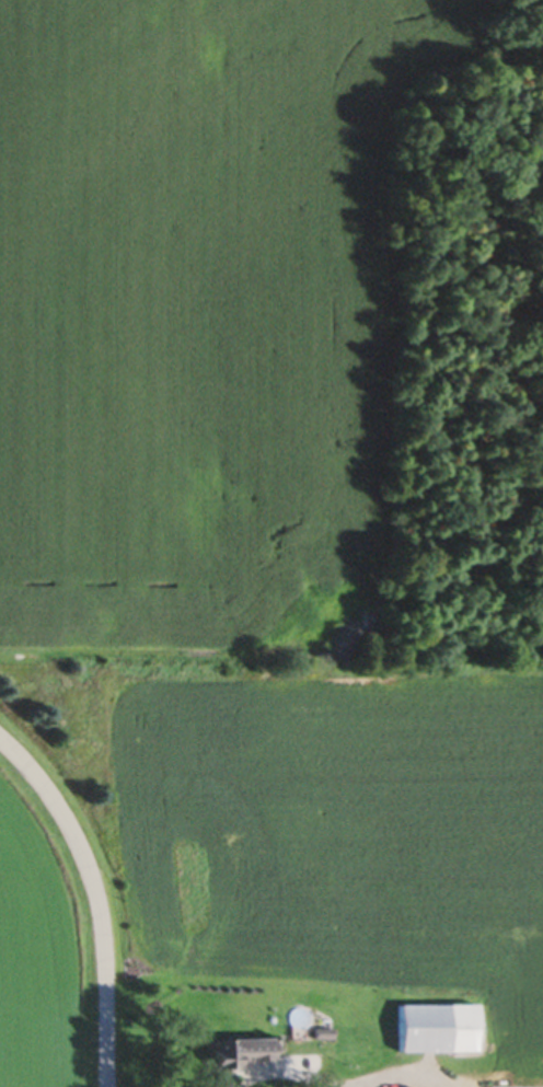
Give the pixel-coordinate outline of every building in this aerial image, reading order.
[(479,1056),(479,1008),(402,1008),(402,1056),(479,1056)] [(274,1042),(215,1042),(215,1072),(240,1072),(240,1065),(274,1065),(274,1042)]
